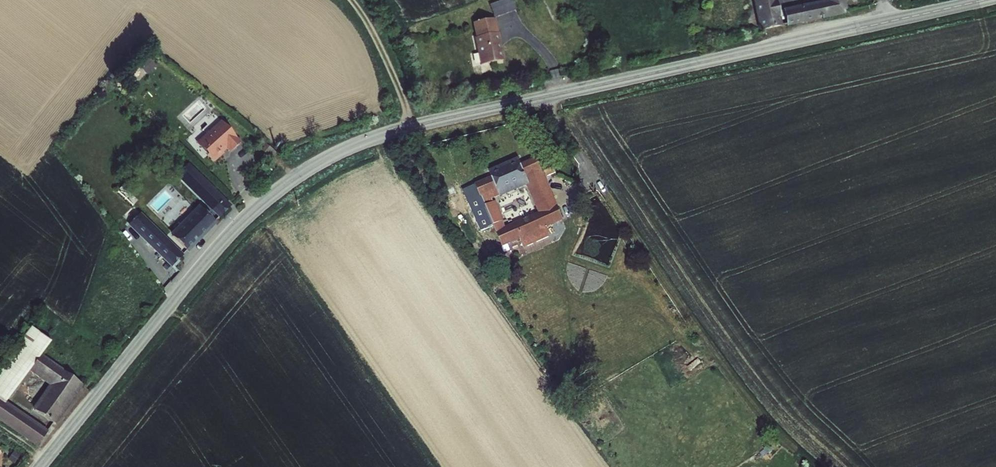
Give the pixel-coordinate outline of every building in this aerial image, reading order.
[(489,3),(493,16),(516,9),(513,0),(498,0),(489,3)] [(782,28),(780,19),(776,0),(752,0),(759,32),(782,28)] [(848,15),(845,0),(826,0),(826,1),(783,10),(786,28),(820,21),(820,18),(822,18),(822,20),(848,15)] [(480,66),(504,61),(501,44),(499,33),(498,33),(496,18),(473,23),(476,38),(474,38),(480,66)] [(211,155),(209,157),(215,163),(224,154),(224,153),(227,150),(230,154),(242,143),(238,139),(237,139),(221,121),(199,142),(211,155)] [(211,155),(199,142),(197,144),(209,157),(211,155)] [(264,154),(273,161),(277,155),(269,148),(264,154)] [(475,186),(480,198),(481,198),(493,226),(497,235),(506,228),(503,222),(504,222),(496,202),(494,203),(492,201),(499,198),(500,199),(527,187),(539,214),(557,207),(558,207),(537,159),(521,166),(518,160),(489,173),(492,179),(475,186)] [(177,178),(220,219),(224,215),(227,212),(232,207),(189,165),(177,178)] [(554,169),(545,173),(547,178),(556,174),(554,169)] [(479,232),(493,226),(481,198),(480,198),(475,186),(462,192),(479,232)] [(564,222),(557,207),(527,219),(528,220),(525,221),(524,220),(506,228),(497,235),(503,249),(520,241),(524,250),(550,238),(546,229),(564,222)] [(170,236),(189,254),(217,225),(200,208),(170,236)] [(163,219),(172,228),(182,218),(175,211),(172,214),(170,211),(163,219)] [(179,262),(184,256),(141,214),(128,227),(172,269),(179,262)] [(179,262),(172,269),(178,274),(179,272),(176,268),(181,263),(179,262)] [(32,327),(0,369),(0,423),(37,449),(48,433),(6,404),(30,373),(49,387),(32,410),(56,426),(84,386),(63,372),(63,371),(42,356),(52,343),(32,327)] [(20,455),(14,450),(8,459),(14,463),(20,455)]
